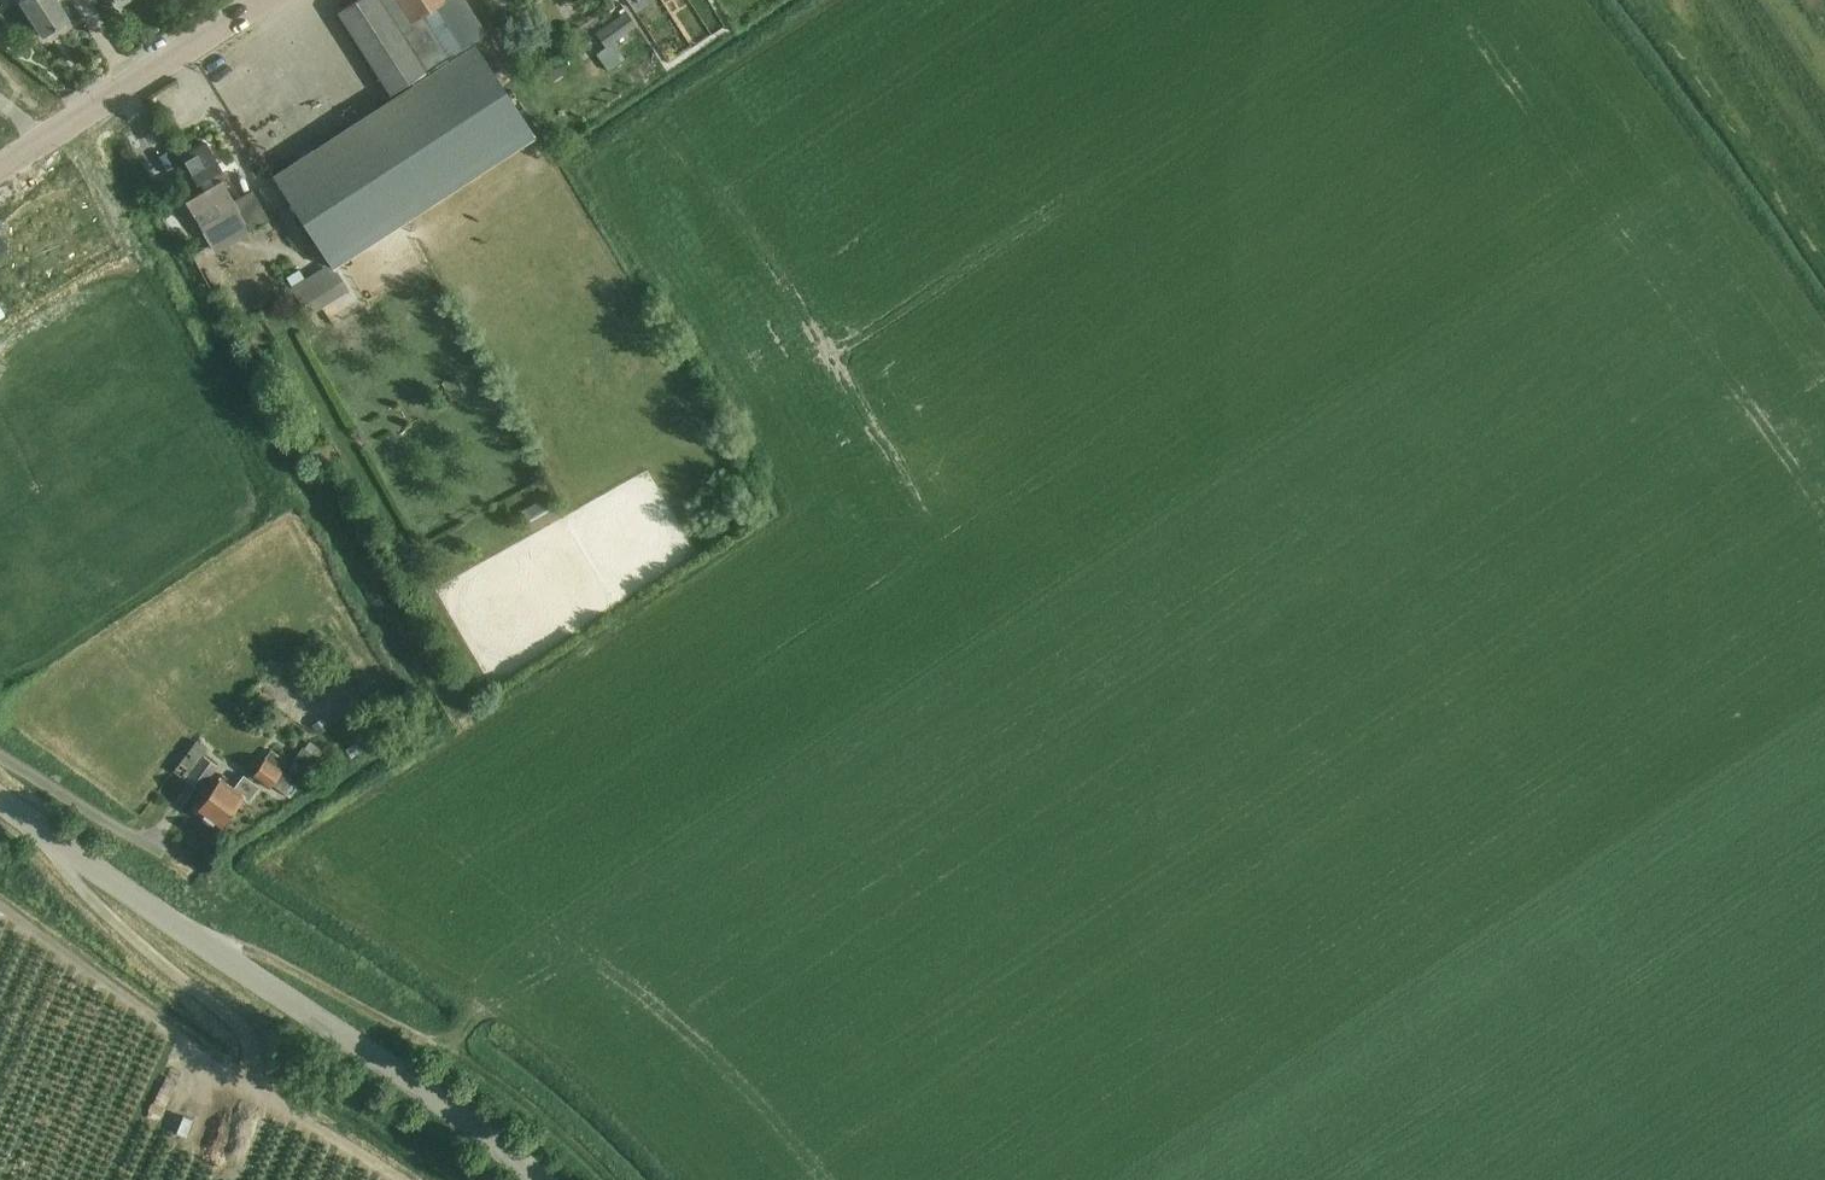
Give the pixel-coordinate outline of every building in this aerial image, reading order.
[(67,17),(56,0),(19,0),(40,34),(67,17)] [(439,63),(486,32),(465,0),(355,0),(337,11),(390,94),(439,63)] [(607,45),(595,53),(606,71),(625,58),(613,41),(638,24),(630,12),(599,33),(607,45)] [(637,28),(618,45),(629,57),(648,40),(637,28)] [(330,269),(534,136),(475,45),(389,102),(388,100),(270,177),(330,269)] [(207,142),(181,157),(179,158),(194,184),(199,181),(203,188),(185,198),(208,239),(243,219),(250,232),(270,220),(253,190),(236,200),(224,177),(220,179),(216,171),(222,168),(207,142)] [(339,277),(314,293),(310,288),(297,296),(308,315),(347,291),(339,277)] [(293,744),(275,764),(292,778),(309,758),(293,744)] [(199,791),(218,767),(202,755),(184,779),(199,791)] [(284,792),(294,780),(263,757),(251,773),(269,787),(272,783),(284,792)] [(248,800),(259,784),(243,772),(231,788),(218,778),(196,809),(219,826),(242,796),(248,800)]
